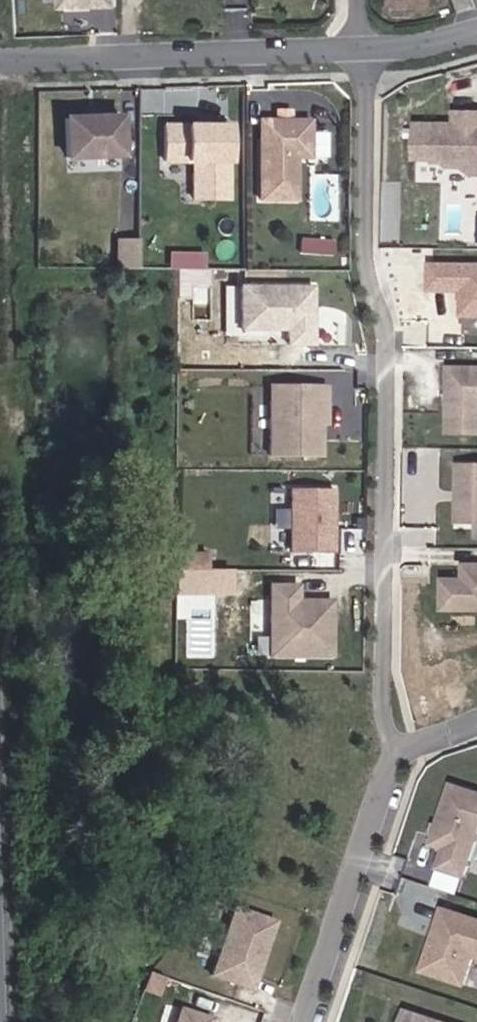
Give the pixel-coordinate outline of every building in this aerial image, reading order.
[(116,0),(62,0),(63,8),(90,8),(90,1),(99,1),(99,7),(116,7),(116,0)] [(455,112),(455,130),(443,130),(443,124),(417,124),(417,160),(442,161),(449,168),(463,168),(472,161),(476,161),(476,113),(455,112)] [(121,156),(119,117),(64,118),(65,158),(121,156)] [(295,200),(295,157),(309,158),(310,121),(259,120),(259,200),(295,200)] [(227,199),(228,126),(211,126),(211,130),(200,130),(195,125),(163,125),(163,161),(191,161),(191,198),(227,199)] [(318,130),(316,160),(329,161),(331,131),(318,130)] [(472,161),(463,168),(463,175),(476,175),(476,161),(472,161)] [(137,269),(138,238),(118,238),(117,269),(137,269)] [(332,256),(333,241),(308,240),(308,255),(332,256)] [(431,262),(431,289),(464,289),(464,314),(476,314),(476,262),(431,262)] [(311,307),(312,288),(239,284),(237,327),(284,330),(283,345),(310,346),(311,319),(306,319),(307,307),(311,307)] [(448,369),(448,434),(476,434),(476,369),(448,369)] [(286,404),(286,389),(267,388),(267,404),(286,404)] [(318,458),(319,406),(324,406),(324,389),(286,389),(286,404),(267,404),(266,458),(318,458)] [(476,523),(476,466),(458,465),(457,493),(460,493),(460,501),(457,501),(457,523),(476,523)] [(330,555),(331,492),(288,491),(287,555),(330,555)] [(172,570),(204,570),(204,553),(172,553),(172,570)] [(460,570),(460,585),(440,585),(439,613),(476,614),(476,571),(460,570)] [(266,655),(328,656),(328,601),(294,601),(294,586),(267,585),(266,655)] [(449,786),(436,825),(432,837),(429,845),(442,850),(436,869),(462,877),(476,833),(476,795),(449,786)] [(432,837),(436,825),(430,823),(426,835),(432,837)] [(442,907),(421,970),(474,988),(476,979),(476,919),(442,907)] [(250,991),(273,923),(231,910),(209,978),(250,991)] [(174,1009),(169,1021),(205,1021),(205,1019),(174,1009)] [(403,1009),(398,1021),(443,1021),(403,1009)]
